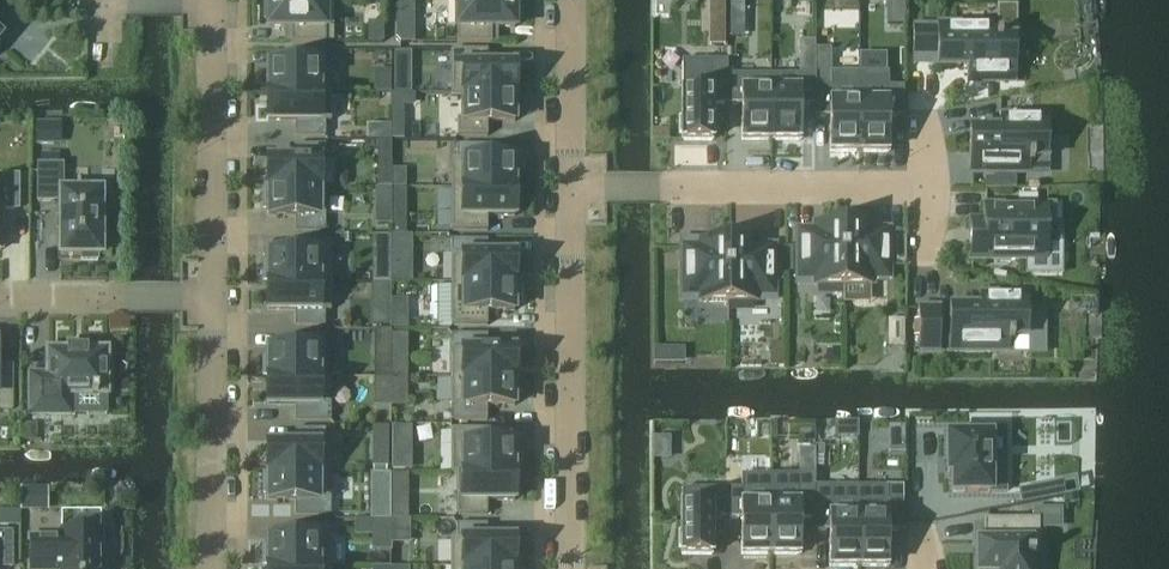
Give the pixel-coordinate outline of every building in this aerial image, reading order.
[(325,0),(263,0),(263,20),(268,20),(268,28),(290,28),(290,43),(325,43),(325,0)] [(519,0),(457,0),(457,44),(491,44),(491,28),(514,28),(514,21),(518,21),(519,0)] [(724,11),(724,0),(709,0),(709,11),(724,11)] [(903,25),(903,3),(887,3),(887,25),(903,25)] [(367,43),(383,43),(383,25),(367,25),(367,43)] [(997,35),(997,26),(937,26),(937,29),(913,29),(913,55),(937,55),(937,67),(967,67),(967,81),(1016,81),(1016,40),(1001,40),(1001,35),(997,35)] [(414,30),(395,30),(395,39),(400,43),(414,44),(414,30)] [(799,53),(814,53),(814,42),(799,42),(799,53)] [(268,93),(325,93),(325,51),(295,51),(295,65),(267,65),(268,93)] [(463,95),(514,95),(514,65),(487,65),(487,51),(451,51),(451,95),(463,95)] [(411,53),(394,53),(394,69),(411,69),(411,53)] [(682,119),(679,119),(679,134),(682,134),(682,141),(711,141),(711,105),(727,105),(727,76),(727,61),(682,61),(682,119)] [(411,69),(394,69),(394,89),(411,90),(411,69)] [(830,88),(814,88),(814,105),(814,117),(830,117),(830,153),(859,153),(859,73),(830,73),(830,88)] [(888,73),(859,73),(859,153),(888,153),(888,117),(903,117),(903,88),(888,88),(888,73)] [(771,76),(727,76),(727,105),(741,105),(741,141),(770,141),(771,76)] [(814,76),(771,76),(770,141),(800,141),(800,105),(814,105),(814,88),(814,76)] [(330,93),(325,93),(268,93),(267,122),(295,122),(295,136),(325,137),(325,122),(330,122),(330,93)] [(413,94),(391,94),(391,126),(403,126),(403,106),(413,106),(413,94)] [(514,122),(514,95),(463,95),(463,120),(457,120),(457,137),(487,137),(487,122),(514,122)] [(999,131),(969,131),(969,172),(1048,172),(1048,117),(999,117),(999,131)] [(35,145),(52,145),(52,124),(35,123),(35,145)] [(390,126),(381,126),(381,140),(390,140),(390,126)] [(391,126),(391,140),(403,140),(403,126),(391,126)] [(391,142),(377,142),(377,169),(391,169),(391,142)] [(267,189),(319,189),(319,160),(325,160),(325,145),(295,145),(295,160),(267,160),(267,189)] [(451,191),(514,191),(514,160),(487,160),(487,146),(457,145),(457,160),(451,160),(451,188),(451,191)] [(37,165),(37,202),(60,202),(60,256),(80,256),(80,261),(97,261),(97,256),(101,256),(101,233),(106,233),(106,216),(101,216),(101,193),(63,193),(63,165),(37,165)] [(404,169),(391,169),(391,187),(404,187),(404,169)] [(1,251),(1,210),(19,210),(19,176),(0,176),(0,251),(1,251)] [(1015,178),(985,178),(985,189),(1015,189),(1015,178)] [(391,188),(375,189),(375,201),(391,201),(391,188)] [(319,189),(267,189),(267,190),(263,190),(263,209),(267,209),(267,217),(294,217),(294,231),(325,231),(325,189),(319,189)] [(406,235),(406,189),(392,189),(392,235),(406,235)] [(514,191),(451,191),(451,231),(487,231),(487,217),(514,217),(514,191)] [(391,201),(375,201),(375,222),(390,222),(391,201)] [(1048,206),(983,205),(983,221),(969,221),(969,261),(1027,261),(1027,274),(1061,274),(1061,226),(1048,226),(1048,206)] [(843,287),(843,219),(822,219),(822,223),(814,223),(814,231),(798,231),(798,279),(814,279),(814,286),(843,287)] [(865,224),(865,219),(843,219),(843,287),(872,287),(872,279),(888,280),(889,232),(872,231),(872,224),(865,224)] [(728,303),(728,235),(707,235),(707,239),(699,239),(699,247),(683,247),(682,295),(699,295),(699,303),(728,303)] [(749,239),(749,235),(728,235),(728,303),(757,303),(757,295),(773,295),(773,247),(757,247),(757,239),(749,239)] [(410,236),(391,236),(391,252),(412,252),(412,236),(410,236)] [(896,262),(905,262),(905,238),(896,238),(896,262)] [(267,280),(330,280),(330,240),(294,240),(294,255),(267,255),(267,280)] [(451,283),(514,283),(514,255),(487,255),(487,240),(451,240),(451,283)] [(412,252),(391,252),(390,281),(411,281),(412,252)] [(330,311),(330,280),(267,280),(267,312),(294,312),(294,326),(325,326),(325,311),(330,311)] [(390,281),(371,282),(371,312),(391,312),(391,297),(390,281)] [(514,286),(514,283),(451,283),(451,326),(487,326),(487,312),(514,312),(514,305),(518,305),(518,286),(514,286)] [(1028,308),(1028,296),(979,295),(979,310),(949,310),(949,351),(1009,351),(1009,342),(1013,342),(1013,337),(1028,337),(1028,308)] [(407,297),(391,297),(391,312),(391,315),(407,315),(407,297)] [(1009,342),(1009,351),(1045,351),(1045,308),(1028,308),(1028,337),(1013,337),(1013,342),(1009,342)] [(940,351),(940,310),(918,310),(918,351),(940,351)] [(391,312),(371,312),(371,325),(391,325),(391,315),(391,312)] [(407,315),(391,315),(391,325),(391,329),(404,330),(407,329),(407,315)] [(904,319),(888,320),(888,330),(904,330),(904,319)] [(267,377),(325,377),(325,335),(294,335),(294,349),(267,349),(267,377)] [(451,378),(514,378),(514,349),(487,349),(487,335),(451,335),(451,378)] [(671,348),(653,348),(653,364),(671,364),(671,348)] [(27,375),(27,416),(71,416),(71,394),(106,394),(106,389),(110,389),(110,356),(106,356),(106,351),(87,351),(87,350),(67,350),(67,351),(48,351),(48,375),(27,375)] [(391,362),(374,362),(374,378),(391,378),(391,363),(391,362)] [(407,363),(391,363),(391,378),(407,378),(407,363)] [(11,410),(11,368),(0,368),(0,410),(11,410)] [(330,377),(325,377),(267,377),(267,406),(294,406),(294,421),(330,421),(330,377)] [(391,378),(374,378),(373,405),(407,405),(407,378),(391,378)] [(514,380),(514,378),(451,378),(451,421),(487,421),(487,407),(514,407),(514,399),(518,399),(518,380),(514,380)] [(372,428),(372,441),(388,441),(389,428),(372,428)] [(267,471),(324,471),(325,438),(324,430),(294,430),(294,444),(267,444),(267,471)] [(456,474),(514,474),(514,471),(518,471),(518,452),(514,452),(514,444),(487,444),(487,430),(451,430),(451,474),(456,474)] [(991,436),(948,436),(948,474),(952,474),(953,494),(1005,493),(1005,471),(991,471),(991,436)] [(823,447),(814,447),(814,451),(814,458),(823,458),(823,447)] [(406,449),(392,449),(392,471),(406,471),(406,449)] [(814,451),(799,451),(799,476),(814,476),(814,467),(814,458),(814,451)] [(814,467),(823,467),(823,458),(814,458),(814,467)] [(330,472),(324,471),(267,471),(267,475),(263,475),(263,494),(267,494),(267,501),(294,501),(294,516),(330,516),(330,472)] [(373,474),(370,474),(370,494),(390,494),(390,474),(386,474),(373,474)] [(514,474),(456,474),(456,516),(487,516),(487,501),(514,501),(514,474)] [(740,490),(725,490),(725,519),(741,519),(740,555),(770,555),(770,476),(740,475),(740,490)] [(799,476),(770,476),(770,555),(799,555),(799,519),(814,519),(814,487),(814,476),(799,476)] [(858,487),(814,487),(814,519),(814,532),(829,532),(829,567),(858,567),(858,487)] [(902,502),(887,502),(887,488),(858,487),(858,567),(887,567),(887,531),(903,531),(902,502)] [(1041,487),(1019,491),(1022,505),(1043,501),(1041,487)] [(902,488),(887,488),(887,502),(902,502),(902,488)] [(21,489),(21,511),(47,511),(47,489),(21,489)] [(681,533),(678,533),(678,548),(681,548),(681,555),(710,555),(711,519),(725,519),(725,490),(681,490),(681,533)] [(370,494),(368,520),(352,521),(352,536),(368,536),(369,554),(389,553),(388,544),(408,543),(408,519),(391,519),(390,519),(390,494),(370,494)] [(408,505),(391,505),(391,519),(408,519),(408,505)] [(18,527),(18,510),(0,510),(0,527),(18,527)] [(976,543),(976,558),(977,558),(977,568),(1030,568),(1030,561),(1033,561),(1033,558),(1039,558),(1039,519),(983,520),(983,543),(976,543)] [(267,567),(330,567),(330,525),(294,525),(294,539),(267,539),(267,546),(263,546),(263,565),(267,565),(267,567)] [(451,568),(514,568),(514,539),(487,539),(487,525),(456,525),(456,539),(451,539),(451,568)] [(31,539),(31,568),(106,568),(106,551),(101,551),(101,533),(60,533),(60,539),(31,539)] [(11,568),(11,534),(0,534),(0,568),(11,568)]
